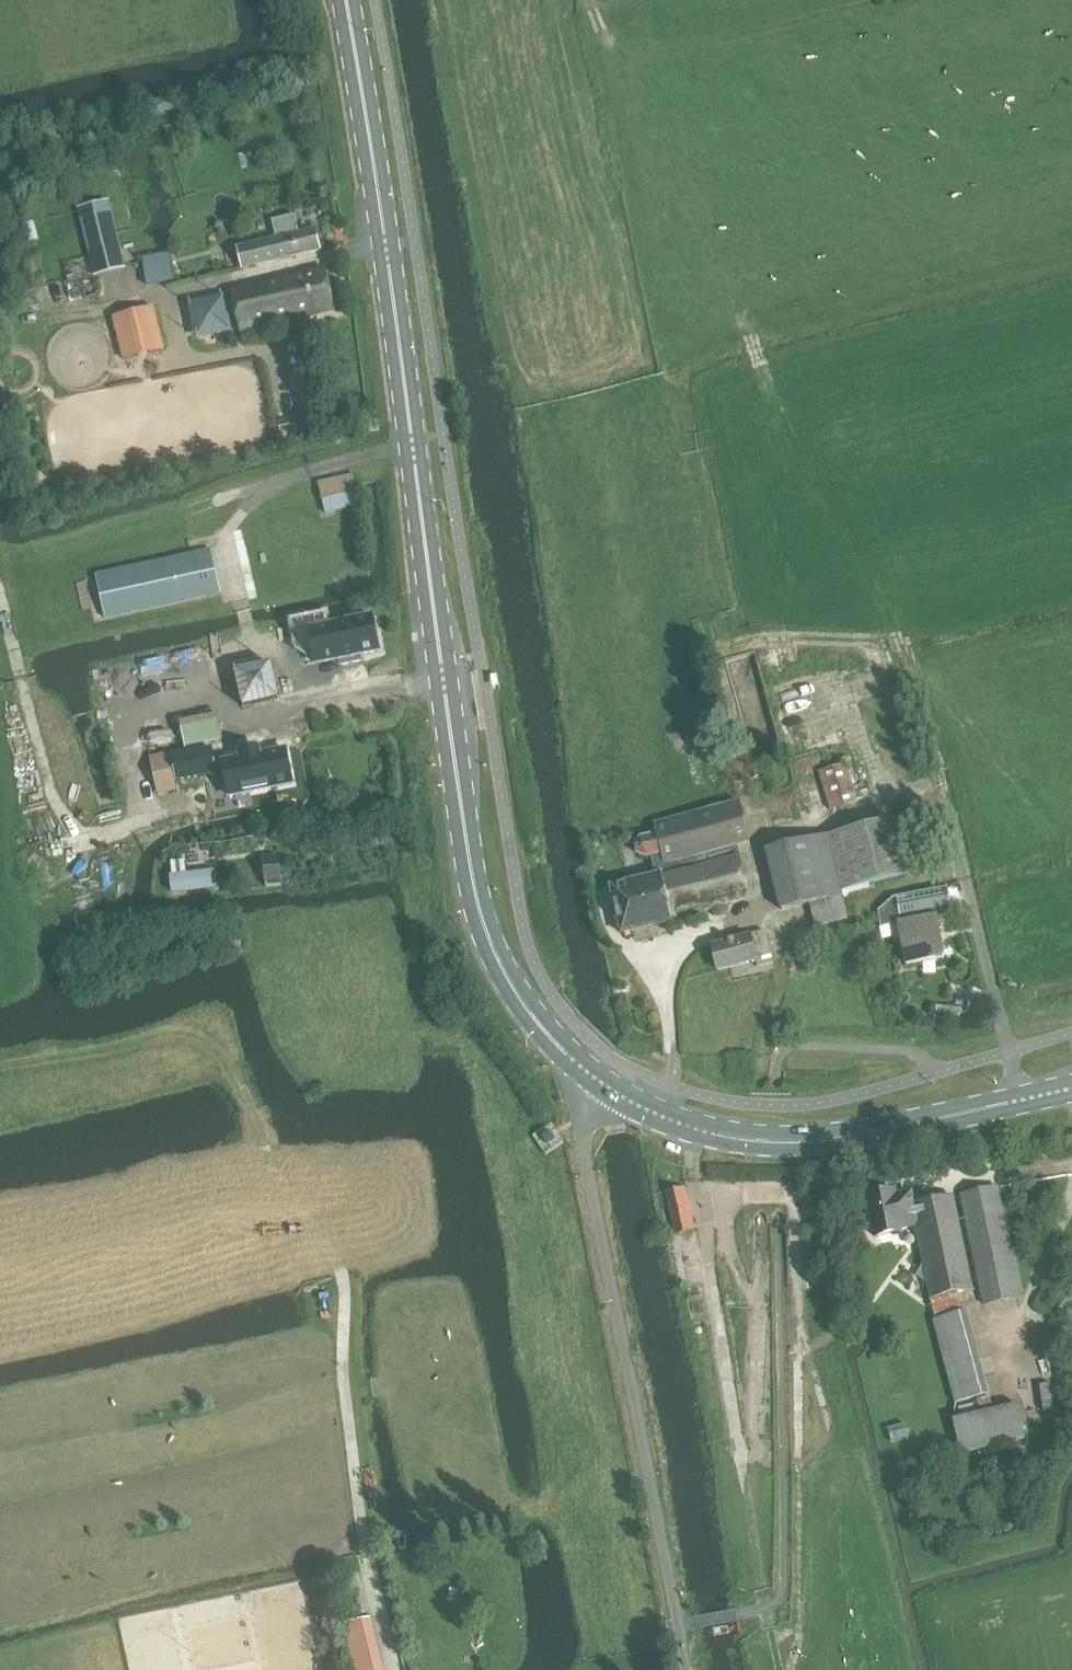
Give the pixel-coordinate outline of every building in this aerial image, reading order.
[(93,274),(125,267),(110,203),(78,211),(93,274)] [(243,270),(321,250),(315,228),(299,232),(295,215),(271,220),(276,238),(238,247),(243,270)] [(169,254),(142,258),(147,287),(174,282),(169,254)] [(242,332),(333,309),(323,267),(231,290),(242,332)] [(196,340),(233,331),(224,294),(187,303),(196,340)] [(166,348),(164,344),(156,308),(116,318),(125,357),(166,348)] [(322,499),(358,491),(354,474),(318,482),(322,499)] [(105,617),(222,592),(212,549),(96,574),(105,617)] [(373,617),(309,629),(316,664),(341,659),(342,665),(361,661),(360,655),(380,651),(373,617)] [(271,664),(236,672),(243,707),(279,700),(271,664)] [(186,745),(221,738),(214,704),(179,711),(186,745)] [(214,747),(173,755),(178,778),(219,771),(214,747)] [(241,758),(223,761),(229,797),(294,785),(287,749),(262,754),(260,747),(240,750),(241,758)] [(171,754),(151,758),(158,793),(178,789),(171,754)] [(830,810),(855,804),(845,765),(821,770),(830,810)] [(742,863),(738,847),(750,844),(740,802),(670,819),(684,876),(742,863)] [(670,819),(654,822),(657,834),(643,838),(636,845),(638,854),(647,857),(651,856),(656,876),(661,875),(662,882),(684,876),(670,819)] [(842,891),(908,875),(894,819),(767,850),(782,910),(811,903),(817,930),(850,922),(842,891)] [(281,863),(268,863),(269,888),(282,888),(281,863)] [(658,926),(672,923),(671,920),(751,901),(742,863),(684,876),(662,882),(661,875),(656,876),(647,878),(658,926)] [(174,890),(175,892),(213,888),(211,872),(207,872),(206,864),(175,867),(176,877),(166,878),(168,891),(174,890)] [(647,878),(612,886),(623,934),(658,926),(647,878)] [(909,967),(946,958),(935,912),(951,909),(945,885),(944,886),(944,887),(892,899),(880,911),(884,929),(899,925),(909,967)] [(757,967),(772,964),(765,932),(750,936),(756,961),(757,967)] [(750,936),(712,945),(718,970),(756,961),(750,936)] [(204,945),(190,947),(192,958),(206,955),(204,945)] [(936,1006),(935,1018),(966,1021),(967,1009),(936,1006)] [(677,1235),(695,1232),(685,1188),(667,1192),(677,1235)] [(984,1305),(1021,1297),(999,1188),(962,1195),(984,1305)] [(917,1222),(933,1299),(937,1318),(963,1312),(959,1293),(973,1290),(954,1196),(914,1204),(912,1193),(897,1196),(896,1190),(868,1196),(876,1237),(902,1232),(901,1226),(917,1222)] [(984,1375),(951,1384),(956,1402),(989,1394),(984,1375)] [(960,1453),(1026,1440),(1019,1406),(953,1419),(960,1453)] [(344,1624),(355,1669),(384,1669),(371,1618),(344,1624)]
